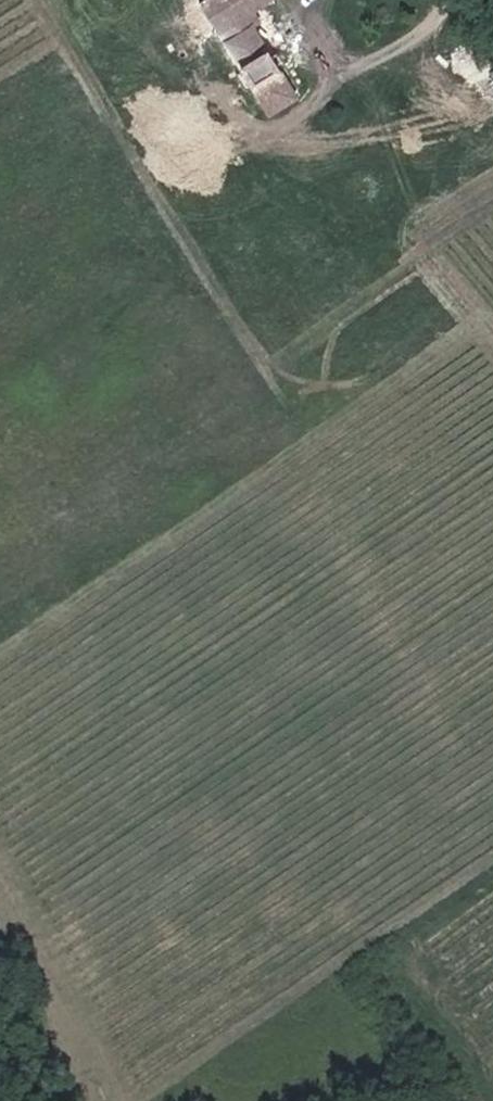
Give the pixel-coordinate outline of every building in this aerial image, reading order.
[(277,116),(308,98),(262,22),(254,10),(269,1),(271,0),(206,0),(277,116)] [(254,10),(262,22),(276,14),(269,1),(254,10)]
